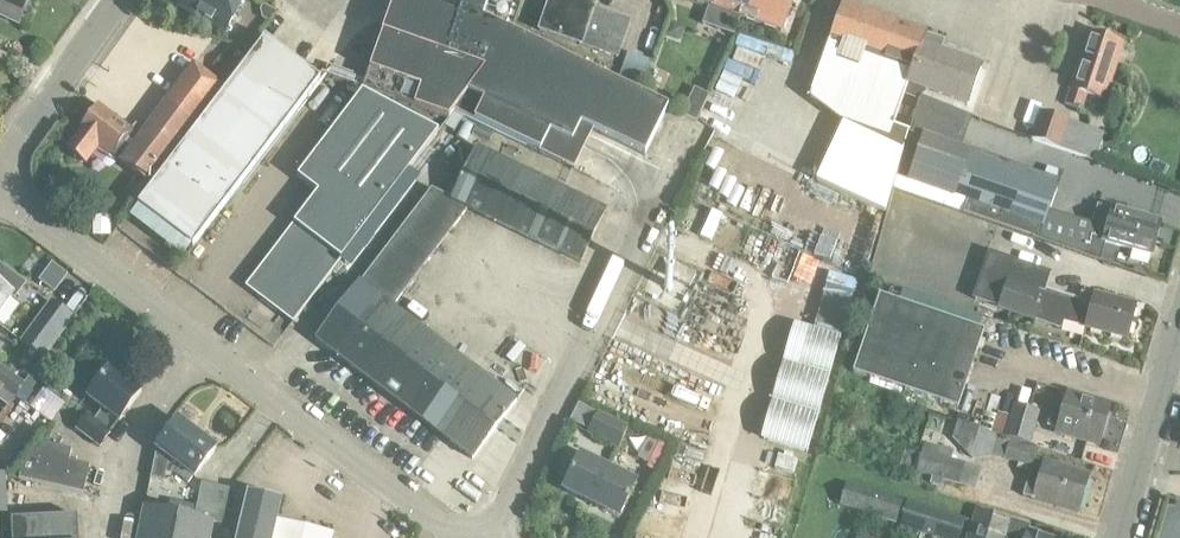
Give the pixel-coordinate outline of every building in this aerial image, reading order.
[(18,22),(28,0),(0,0),(0,14),(18,22)] [(177,8),(226,35),(246,0),(182,0),(177,8)] [(383,35),(486,71),(455,114),(563,166),(573,144),(582,126),(646,157),(669,109),(484,20),(427,0),(395,0),(383,35)] [(484,20),(491,0),(427,0),(484,20)] [(596,8),(599,0),(549,0),(538,32),(583,47),(596,8)] [(742,18),(783,33),(795,0),(692,0),(742,18)] [(824,55),(811,95),(894,124),(904,96),(919,101),(920,100),(927,91),(968,106),(982,68),(939,53),(922,47),(927,35),(927,33),(843,3),(824,55)] [(264,4),(261,10),(263,18),(270,23),(278,12),(264,4)] [(596,8),(583,47),(618,59),(632,20),(596,8)] [(672,22),(666,37),(681,42),(686,27),(672,22)] [(1075,77),(1071,88),(1072,89),(1066,105),(1078,109),(1076,112),(1080,114),(1081,110),(1082,111),(1088,94),(1106,100),(1125,44),(1088,32),(1073,77),(1075,77)] [(225,87),(154,188),(142,206),(194,244),(316,71),(263,34),(225,87)] [(370,72),(364,91),(416,109),(450,121),(455,114),(486,71),(383,35),(370,72)] [(642,90),(652,61),(628,53),(618,82),(642,90)] [(139,135),(120,162),(154,188),(225,87),(193,63),(144,130),(139,135)] [(714,93),(698,86),(686,115),(701,122),(714,93)] [(440,134),(363,94),(298,180),(319,195),(247,289),(295,325),(440,134)] [(920,101),(910,133),(924,138),(956,149),(960,150),(971,118),(922,99),(920,101)] [(80,133),(67,150),(86,164),(99,147),(120,162),(139,135),(144,130),(137,125),(133,130),(100,106),(80,133)] [(1041,113),(1031,140),(1059,150),(1069,122),(1041,113)] [(844,124),(817,181),(886,213),(893,188),(897,177),(904,152),(844,124)] [(1093,130),(1084,158),(1095,161),(1104,134),(1093,130)] [(904,152),(897,177),(909,181),(909,179),(923,140),(924,138),(910,133),(904,152)] [(923,140),(909,179),(957,195),(957,194),(971,154),(960,150),(956,149),(924,138),(923,140)] [(478,150),(466,175),(486,185),(473,211),(582,265),(608,214),(478,150)] [(971,154),(957,194),(1045,223),(1058,183),(971,154)] [(599,183),(615,189),(625,165),(609,158),(599,183)] [(432,189),(397,235),(430,261),(470,210),(473,211),(486,185),(466,175),(453,200),(432,189)] [(897,177),(893,188),(965,213),(970,198),(957,194),(957,195),(909,179),(909,181),(897,177)] [(970,198),(965,213),(1040,239),(1044,225),(1045,223),(970,198)] [(1084,254),(1084,255),(1100,261),(1105,244),(1154,258),(1164,224),(1115,210),(1098,205),(1093,223),(1092,226),(1084,254)] [(397,235),(361,282),(394,307),(430,261),(397,235)] [(924,236),(891,242),(893,255),(926,248),(924,236)] [(989,252),(972,299),(1034,321),(1035,320),(1048,325),(1059,294),(1046,290),(1051,274),(989,252)] [(675,264),(668,277),(690,287),(696,274),(675,264)] [(53,265),(41,281),(55,291),(67,275),(53,265)] [(394,307),(361,282),(316,341),(410,413),(455,355),(394,307)] [(687,310),(696,291),(675,282),(667,301),(687,310)] [(13,297),(0,287),(0,315),(13,297)] [(826,296),(820,320),(847,327),(853,303),(826,296)] [(984,331),(879,296),(853,373),(958,409),(984,331)] [(1092,312),(1087,328),(1128,338),(1136,306),(1096,296),(1092,312)] [(52,303),(22,343),(30,348),(44,359),(65,331),(74,319),(52,303)] [(795,342),(766,459),(813,471),(843,354),(795,342)] [(517,402),(455,355),(410,413),(471,461),(517,402)] [(4,388),(3,389),(15,398),(16,398),(26,385),(0,365),(0,385),(4,388)] [(106,406),(96,420),(88,414),(76,429),(101,448),(141,394),(109,370),(91,394),(106,406)] [(0,393),(0,401),(8,407),(15,398),(3,389),(0,393)] [(1053,408),(1048,426),(1059,430),(1058,433),(1099,445),(1111,406),(1070,393),(1064,411),(1053,408)] [(26,426),(50,441),(64,418),(40,403),(26,426)] [(1015,404),(1011,417),(1005,437),(1031,445),(1041,412),(1015,404)] [(598,412),(588,432),(587,434),(618,449),(623,440),(629,427),(598,412)] [(178,421),(157,450),(153,478),(167,480),(169,474),(178,473),(191,483),(216,449),(178,421)] [(649,438),(638,459),(649,464),(659,443),(649,438)] [(999,438),(994,456),(1004,459),(1009,441),(999,438)] [(72,450),(39,443),(28,441),(19,480),(84,494),(90,466),(70,462),(72,450)] [(1009,441),(1004,459),(1032,468),(1038,450),(1009,441)] [(925,443),(921,455),(917,473),(932,478),(930,484),(942,487),(943,481),(975,490),(982,468),(957,460),(957,458),(952,457),(954,451),(925,443)] [(592,503),(609,469),(581,455),(564,490),(592,503)] [(1091,472),(1045,459),(1033,498),(1079,512),(1091,472)] [(609,469),(592,503),(621,516),(637,482),(609,469)] [(0,476),(0,515),(6,515),(9,515),(6,475),(0,476)] [(215,522),(215,524),(223,526),(231,490),(204,484),(197,518),(215,522)] [(904,501),(847,484),(840,506),(897,524),(904,501)] [(332,534),(276,521),(281,502),(249,494),(239,537),(331,537),(332,534)] [(961,517),(907,501),(899,527),(935,537),(959,537),(965,518),(961,517)] [(139,537),(212,537),(215,524),(215,522),(197,518),(145,508),(139,537)] [(968,537),(1055,537),(1029,530),(1030,526),(1010,520),(1010,521),(977,510),(968,537)] [(11,519),(12,537),(78,537),(77,519),(77,516),(11,519)]
